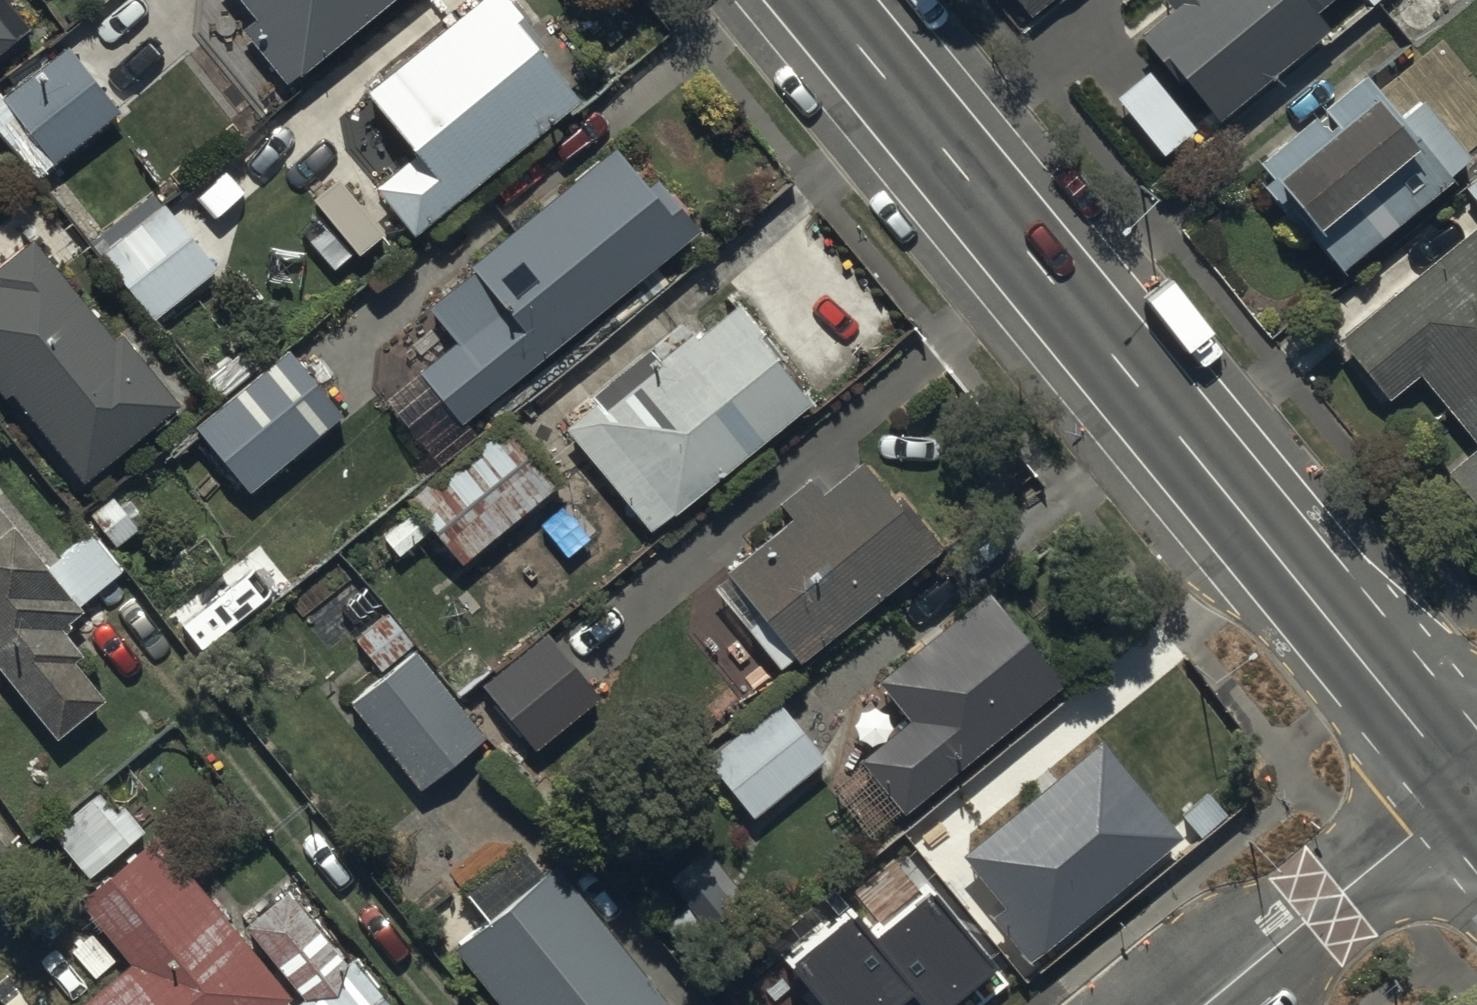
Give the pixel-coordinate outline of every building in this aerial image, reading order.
[(262,25),(248,36),(295,91),(403,0),(241,0),(262,25)] [(532,49),(542,41),(514,7),(508,11),(499,0),(476,0),(360,94),(411,156),(367,191),(408,241),(577,104),(532,49)] [(1033,18),(1054,0),(1018,0),(1033,18)] [(1170,9),(1139,36),(1169,71),(1172,69),(1219,123),(1327,29),(1317,18),(1338,0),(1162,0),(1170,9)] [(0,18),(0,64),(23,45),(0,18)] [(67,47),(0,100),(0,135),(33,177),(118,110),(67,47)] [(1463,163),(1419,109),(1398,126),(1361,81),(1257,166),(1267,179),(1256,188),(1280,217),(1294,206),(1309,224),(1303,229),(1337,271),(1448,182),(1444,178),(1463,163)] [(696,236),(646,174),(632,186),(611,160),(470,272),(475,277),(428,315),(454,348),(418,376),(458,425),(696,236)] [(1467,196),(1476,208),(1476,187),(1467,196)] [(166,223),(157,213),(104,260),(120,279),(113,286),(150,328),(218,270),(172,218),(166,223)] [(1344,349),(1391,407),(1419,383),(1476,454),(1476,241),(1344,349)] [(33,244),(0,271),(0,398),(5,404),(13,398),(85,485),(178,409),(121,341),(116,345),(33,244)] [(817,409),(737,311),(696,344),(685,330),(650,358),(664,376),(644,392),(633,379),(602,404),(608,411),(571,441),(654,542),(817,409)] [(344,426),(287,357),(197,430),(251,496),(323,438),(326,441),(344,426)] [(565,494),(514,428),(413,505),(428,524),(394,551),(407,568),(444,540),(466,570),(565,494)] [(1448,481),(1476,516),(1476,458),(1448,481)] [(900,507),(865,462),(793,519),(796,522),(730,575),(735,581),(712,599),(745,641),(754,633),(787,674),(943,551),(905,503),(900,507)] [(0,500),(0,669),(59,741),(106,702),(75,665),(84,657),(64,633),(87,615),(84,612),(128,576),(96,537),(57,569),(0,500)] [(1063,694),(989,604),(877,694),(910,734),(861,774),(902,825),(1063,694)] [(480,742),(384,617),(352,642),(382,680),(349,705),(415,791),(480,742)] [(821,759),(778,709),(708,770),(751,819),(821,759)] [(1179,846),(1098,751),(962,866),(1004,916),(989,929),(1028,974),(1179,846)] [(50,839),(89,886),(73,900),(127,963),(77,1004),(278,1004),(287,998),(126,807),(113,818),(96,799),(50,839)] [(534,852),(465,908),(488,936),(456,962),(491,1004),(659,1004),(534,852)] [(283,892),(241,927),(304,1002),(300,1004),(391,1004),(351,958),(343,964),(283,892)] [(964,909),(898,962),(934,1004),(990,1004),(1022,979),(964,909)]
